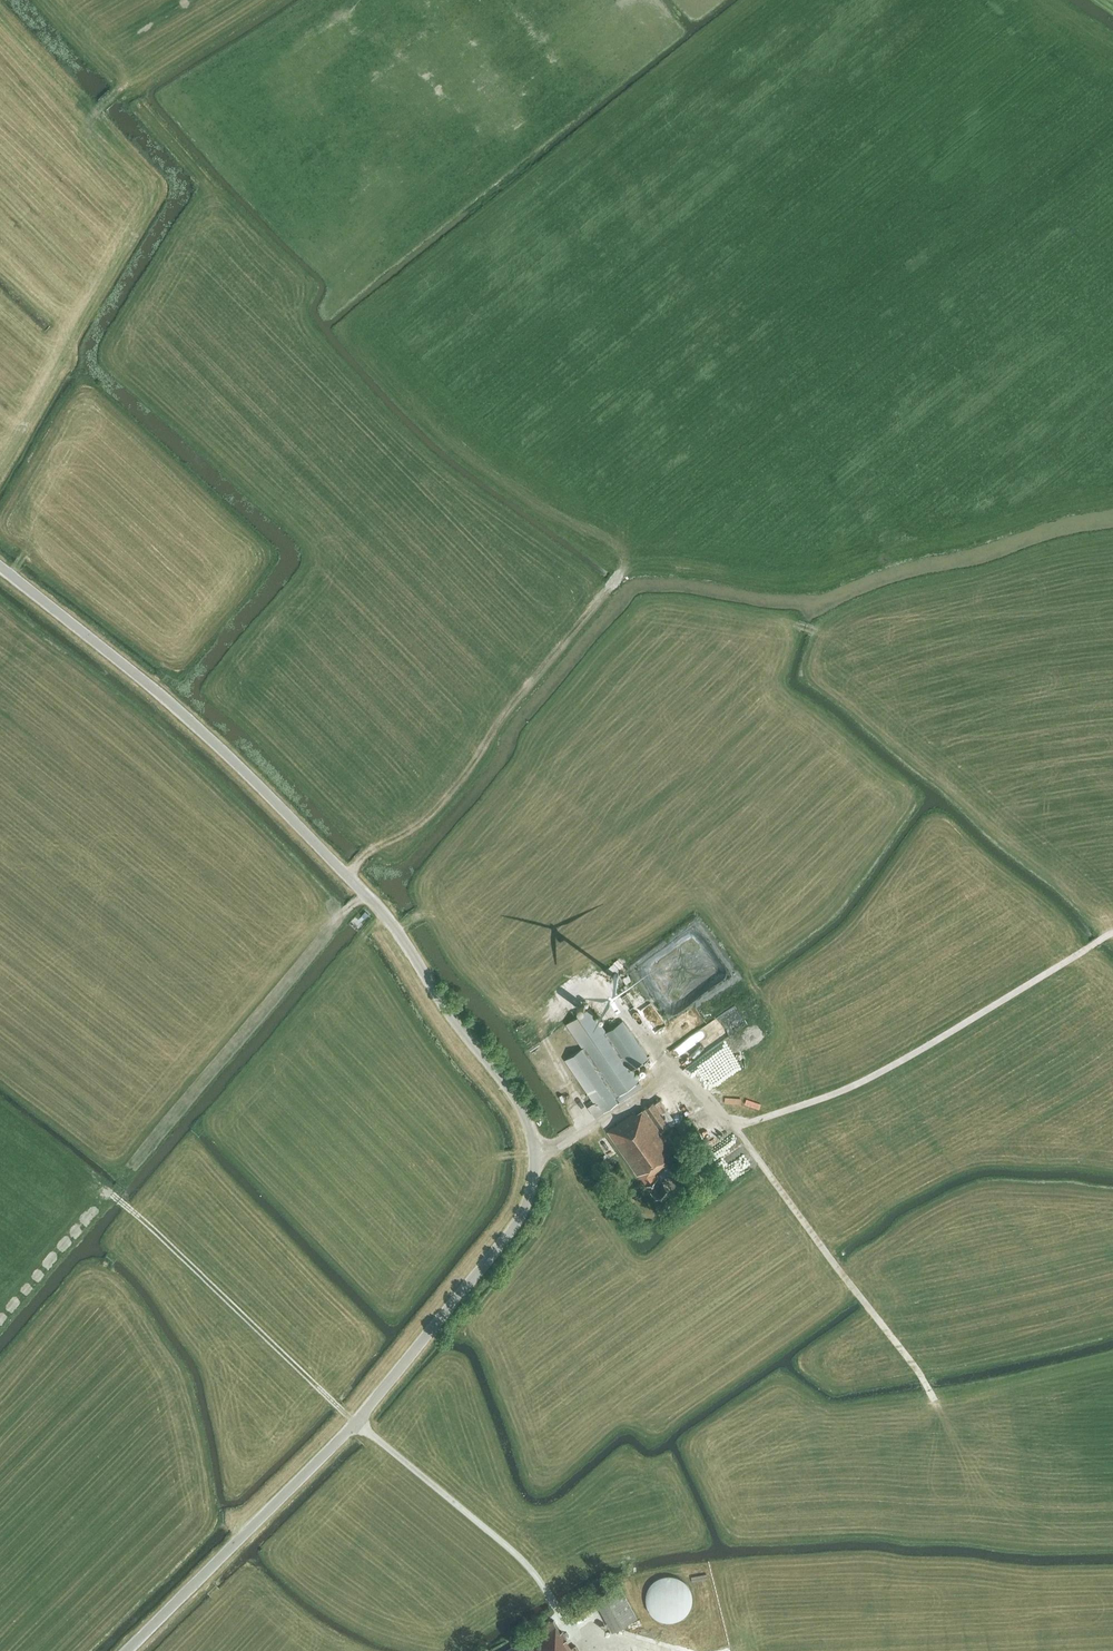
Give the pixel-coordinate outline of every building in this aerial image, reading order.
[(631,1069),(648,1057),(622,1020),(606,1032),(589,1007),(567,1023),(583,1047),(566,1059),(588,1091),(586,1092),(593,1103),(588,1106),(596,1117),(604,1111),(602,1109),(618,1098),(617,1096),(639,1081),(631,1069)] [(542,1063),(548,1060),(541,1045),(535,1048),(542,1063)] [(734,1049),(724,1054),(730,1068),(740,1063),(734,1049)] [(645,1107),(636,1113),(635,1112),(608,1130),(638,1174),(640,1173),(657,1197),(667,1190),(656,1173),(679,1157),(662,1131),(670,1125),(654,1101),(645,1107)] [(716,1108),(703,1105),(700,1116),(714,1120),(716,1108)] [(608,1159),(617,1153),(605,1136),(596,1142),(608,1159)] [(668,1575),(664,1575),(661,1576),(658,1578),(655,1580),(652,1582),(650,1585),(648,1588),(647,1592),(646,1595),(646,1599),(646,1602),(647,1606),(648,1609),(650,1612),(653,1615),(655,1617),(658,1619),(662,1620),(665,1621),(669,1622),(672,1622),(676,1621),(679,1620),(682,1618),(685,1616),(687,1613),(689,1610),(691,1607),(692,1603),(693,1600),(692,1596),(692,1593),(691,1589),(689,1586),(687,1583),(685,1581),(682,1579),(678,1577),(675,1576),(672,1575),(668,1575)] [(637,1617),(618,1581),(594,1594),(594,1593),(584,1598),(586,1602),(570,1611),(574,1619),(600,1605),(613,1630),(637,1617)] [(576,1646),(572,1648),(562,1630),(561,1631),(554,1620),(533,1631),(535,1634),(504,1650),(579,1650),(576,1646)]
